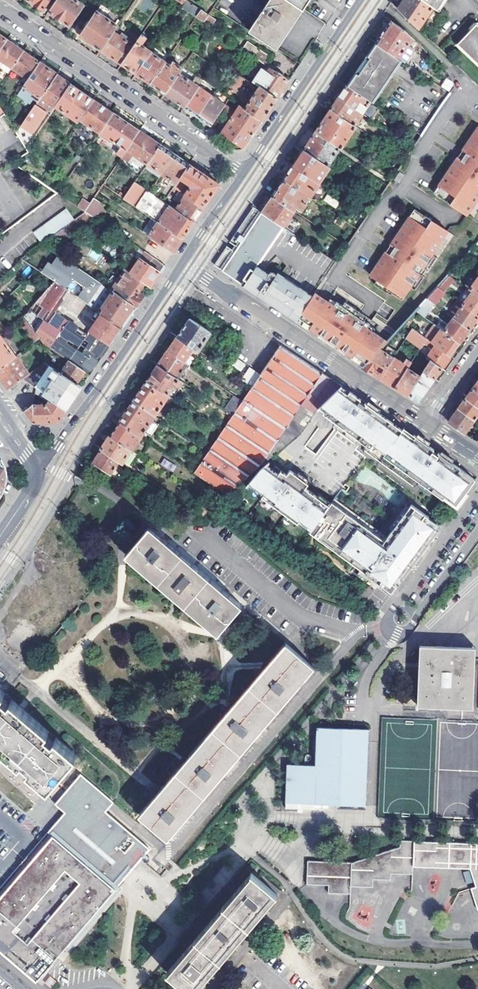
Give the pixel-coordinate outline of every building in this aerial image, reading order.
[(43,10),(50,0),(27,0),(43,10)] [(70,27),(85,6),(76,0),(58,0),(57,1),(49,13),(70,27)] [(278,50),(286,38),(294,26),(304,10),(290,0),(270,0),(249,31),(278,50)] [(304,10),(311,0),(290,0),(304,10)] [(399,10),(419,29),(434,8),(422,0),(405,0),(399,10)] [(434,8),(439,12),(447,0),(422,0),(434,8)] [(201,10),(197,16),(206,22),(207,20),(213,24),(216,20),(208,15),(201,10)] [(118,26),(97,11),(80,36),(101,50),(114,32),(118,26)] [(405,30),(391,20),(376,43),(399,59),(408,46),(413,38),(405,30)] [(457,44),(477,66),(477,23),(474,23),(470,27),(470,31),(457,44)] [(122,65),(135,46),(114,32),(101,50),(122,65)] [(135,46),(122,65),(136,75),(151,53),(152,52),(143,45),(148,37),(143,34),(135,46)] [(0,35),(0,52),(8,40),(0,35)] [(8,40),(0,52),(0,58),(13,67),(24,51),(8,40)] [(243,50),(268,66),(273,58),(249,42),(243,50)] [(376,43),(368,55),(394,74),(403,61),(399,59),(376,43)] [(403,61),(404,63),(413,49),(408,46),(399,59),(403,61)] [(24,51),(13,67),(30,79),(41,63),(24,51)] [(136,75),(151,85),(166,63),(151,53),(136,75)] [(370,102),(373,105),(394,74),(368,55),(347,86),(370,102)] [(25,86),(41,98),(58,74),(41,63),(30,79),(25,86)] [(166,63),(151,85),(165,95),(179,74),(183,69),(174,63),(172,66),(166,63)] [(263,69),(254,83),(257,84),(278,98),(289,81),(272,70),(270,73),(263,69)] [(58,74),(41,98),(22,126),(32,132),(46,112),(51,115),(57,106),(73,84),(62,77),(58,74)] [(165,95),(184,108),(198,87),(179,74),(165,95)] [(238,75),(224,95),(241,106),(262,120),(268,112),(272,107),(278,98),(257,84),(255,87),(258,90),(252,100),(240,91),(242,88),(241,87),(245,81),(238,75)] [(57,106),(80,122),(82,119),(95,100),(73,84),(57,106)] [(339,98),(362,114),(370,102),(347,86),(339,98)] [(212,97),(198,87),(184,108),(198,117),(212,97)] [(225,105),(212,97),(198,117),(211,126),(225,105)] [(330,110),(354,126),(362,114),(339,98),(330,110)] [(114,112),(95,100),(82,119),(100,132),(104,126),(114,112)] [(365,113),(370,117),(377,108),(371,104),(365,113)] [(260,124),(262,120),(241,106),(236,113),(225,105),(211,126),(244,148),(249,141),(260,124)] [(19,136),(0,107),(0,148),(19,136)] [(356,127),(354,126),(330,110),(316,131),(339,148),(342,149),(356,127)] [(141,131),(114,112),(104,126),(115,133),(113,136),(115,138),(113,141),(122,147),(118,153),(123,157),(124,156),(141,131)] [(115,133),(104,126),(100,132),(113,141),(115,138),(113,136),(115,133)] [(439,197),(462,212),(469,202),(474,205),(477,199),(477,128),(466,145),(470,148),(465,155),(461,160),(458,158),(441,183),(446,186),(439,197)] [(161,145),(141,131),(124,156),(130,160),(134,155),(148,164),(161,145)] [(316,131),(303,150),(327,166),(339,148),(316,131)] [(148,164),(163,174),(176,155),(161,145),(148,164)] [(466,145),(458,158),(461,160),(465,155),(470,148),(466,145)] [(319,183),(330,167),(327,166),(303,150),(293,166),(319,182),(319,183)] [(190,164),(176,155),(163,174),(177,184),(181,178),(190,164)] [(190,164),(181,178),(193,186),(186,195),(204,207),(215,191),(220,184),(199,171),(190,164)] [(283,180),(308,197),(311,198),(316,190),(315,188),(319,182),(293,166),(283,180)] [(399,172),(394,180),(399,183),(404,175),(399,172)] [(272,197),(294,211),(296,209),(300,213),(306,204),(305,202),(308,197),(283,180),(272,197)] [(159,222),(170,206),(136,183),(124,199),(159,222)] [(441,183),(434,193),(439,197),(446,186),(441,183)] [(204,207),(186,195),(176,210),(194,222),(196,219),(204,207)] [(326,195),(323,201),(336,207),(339,201),(326,195)] [(272,197),(262,212),(284,227),(294,211),(272,197)] [(94,198),(85,212),(92,216),(95,218),(103,205),(94,198)] [(469,202),(462,212),(467,216),(474,205),(469,202)] [(176,210),(170,206),(159,222),(183,238),(192,225),(194,222),(176,210)] [(227,246),(214,265),(244,286),(259,264),(284,227),(262,212),(253,206),(230,242),(233,244),(235,245),(239,248),(238,250),(236,252),(232,249),(230,248),(227,246)] [(67,209),(34,232),(43,243),(63,228),(74,220),(67,209)] [(414,209),(407,220),(412,223),(419,213),(414,209)] [(85,212),(79,216),(86,220),(92,216),(85,212)] [(382,257),(370,275),(376,280),(390,289),(388,291),(401,300),(410,287),(432,255),(440,242),(435,239),(442,228),(419,213),(412,223),(407,220),(390,245),(394,247),(392,250),(385,260),(382,257)] [(63,228),(70,232),(86,220),(79,216),(74,220),(63,228)] [(150,236),(174,252),(181,241),(183,238),(159,222),(150,236)] [(284,227),(259,264),(266,269),(278,252),(288,264),(283,273),(314,295),(317,291),(336,262),(284,227)] [(435,239),(440,242),(448,231),(442,228),(435,239)] [(390,245),(382,257),(385,260),(392,250),(394,247),(390,245)] [(140,249),(135,256),(141,260),(146,253),(140,249)] [(55,252),(42,272),(55,282),(65,289),(70,281),(74,280),(82,286),(82,289),(78,297),(89,305),(103,284),(55,252)] [(153,283),(165,265),(146,253),(141,260),(132,273),(147,283),(151,286),(153,283)] [(432,255),(410,287),(414,290),(423,277),(422,276),(425,270),(427,271),(436,258),(432,255)] [(296,321),(314,295),(283,273),(280,271),(278,273),(272,269),(270,272),(266,269),(259,264),(244,286),(263,299),(293,319),(296,321)] [(139,294),(147,283),(132,273),(126,270),(112,290),(114,291),(137,307),(144,297),(139,294)] [(438,288),(445,292),(455,281),(449,277),(438,288)] [(376,280),(373,284),(387,293),(388,291),(390,289),(376,280)] [(111,345),(90,331),(88,335),(56,313),(65,301),(64,297),(68,291),(65,289),(55,282),(24,315),(29,323),(41,339),(45,345),(69,361),(85,372),(91,375),(111,345)] [(137,307),(114,291),(100,312),(102,314),(123,328),(127,322),(133,313),(137,307)] [(366,367),(390,341),(369,327),(371,323),(358,314),(338,301),(336,304),(317,291),(314,295),(296,321),(319,336),(332,345),(346,353),(352,358),(366,367)] [(463,306),(477,316),(477,296),(472,292),(463,306)] [(416,313),(424,318),(433,305),(427,300),(416,313)] [(469,330),(477,317),(477,316),(463,306),(453,319),(469,330)] [(361,311),(358,314),(371,323),(374,319),(361,311)] [(412,329),(427,339),(436,346),(450,356),(459,343),(444,332),(424,318),(416,313),(405,324),(412,329)] [(114,342),(123,328),(102,314),(90,331),(111,345),(114,342)] [(24,315),(19,319),(24,326),(29,323),(24,315)] [(195,349),(199,352),(212,333),(191,319),(178,337),(195,349)] [(444,332),(459,343),(469,330),(453,319),(444,332)] [(407,338),(421,348),(427,339),(412,329),(407,338)] [(0,333),(0,368),(18,355),(1,333),(0,333)] [(319,336),(317,338),(344,356),(346,353),(332,345),(319,336)] [(178,337),(169,351),(185,363),(195,349),(178,337)] [(390,341),(366,367),(365,367),(369,370),(381,378),(397,353),(390,349),(394,343),(390,340),(390,341)] [(430,361),(441,369),(450,356),(436,346),(427,359),(430,361)] [(159,366),(178,379),(188,365),(185,363),(169,351),(159,366)] [(396,387),(408,368),(412,362),(406,359),(397,353),(381,378),(393,385),(396,387)] [(0,368),(0,375),(3,379),(10,388),(14,385),(24,378),(31,373),(18,355),(0,368)] [(352,358),(351,360),(363,369),(365,367),(366,367),(352,358)] [(237,359),(233,366),(240,371),(245,364),(237,359)] [(85,372),(69,361),(61,374),(77,384),(85,372)] [(423,372),(434,379),(441,369),(430,361),(423,372)] [(31,373),(24,378),(53,399),(68,409),(73,403),(80,391),(83,388),(77,384),(61,374),(46,364),(31,373)] [(159,366),(148,381),(173,398),(179,390),(175,387),(179,380),(178,379),(159,366)] [(408,395),(420,376),(408,368),(396,387),(406,393),(408,395)] [(423,372),(420,376),(408,395),(418,401),(431,383),(434,379),(423,372)] [(148,381),(134,402),(155,416),(164,403),(167,405),(171,403),(173,398),(148,381)] [(316,410),(370,449),(372,446),(384,455),(401,431),(347,391),(341,386),(320,405),(316,410)] [(471,389),(465,399),(477,408),(477,394),(471,389)] [(232,416),(242,402),(234,397),(224,411),(232,416)] [(30,416),(34,421),(47,421),(60,422),(68,409),(53,399),(49,405),(34,405),(30,408),(26,410),(30,416)] [(465,399),(458,408),(474,420),(477,416),(477,408),(465,399)] [(134,402),(120,423),(141,437),(155,416),(134,402)] [(448,421),(465,433),(474,420),(458,408),(448,421)] [(133,451),(142,438),(141,437),(120,423),(111,436),(133,451)] [(444,498),(456,506),(475,480),(443,457),(441,459),(439,458),(437,457),(432,453),(433,451),(415,437),(413,439),(401,431),(384,455),(383,457),(443,500),(444,498)] [(120,462),(129,468),(138,454),(133,451),(111,436),(102,450),(120,462)] [(94,463),(111,474),(120,462),(102,450),(94,463)] [(172,472),(176,466),(163,458),(160,465),(172,472)] [(265,468),(247,488),(297,525),(298,522),(311,531),(328,507),(303,489),(307,485),(289,472),(285,477),(273,468),(271,471),(265,468)] [(211,503),(216,507),(230,498),(228,497),(220,491),(211,503)] [(197,513),(201,516),(216,507),(211,503),(206,500),(197,513)] [(311,531),(309,533),(391,593),(396,586),(397,587),(438,531),(428,524),(425,522),(428,517),(411,505),(383,542),(330,503),(328,507),(311,531)] [(243,607),(150,527),(130,550),(148,566),(179,592),(210,619),(223,630),(243,607)] [(139,815),(167,839),(314,668),(286,643),(262,671),(226,713),(187,759),(152,799),(139,815)] [(423,706),(472,708),(475,648),(420,645),(417,706),(423,706)] [(36,803),(49,787),(78,753),(57,736),(49,729),(17,702),(11,697),(6,693),(3,690),(0,687),(0,771),(36,803)] [(288,763),(285,808),(314,808),(315,803),(365,804),(368,734),(368,729),(317,727),(314,764),(288,763)] [(68,808),(73,812),(65,821),(56,832),(25,869),(0,898),(0,950),(33,978),(36,981),(38,978),(115,888),(126,874),(140,858),(148,849),(104,810),(113,800),(83,774),(67,792),(71,796),(64,804),(68,808)] [(68,808),(65,811),(0,888),(0,898),(25,869),(56,832),(65,821),(73,812),(68,808)] [(308,859),(307,884),(328,884),(328,893),(351,893),(351,885),(373,885),(373,877),(390,877),(390,870),(412,870),(412,863),(469,863),(474,881),(470,882),(476,904),(477,904),(477,840),(400,840),(400,846),(352,861),(308,859)] [(251,872),(166,972),(187,988),(194,988),(205,976),(233,943),(262,909),(275,893),(251,872)]
